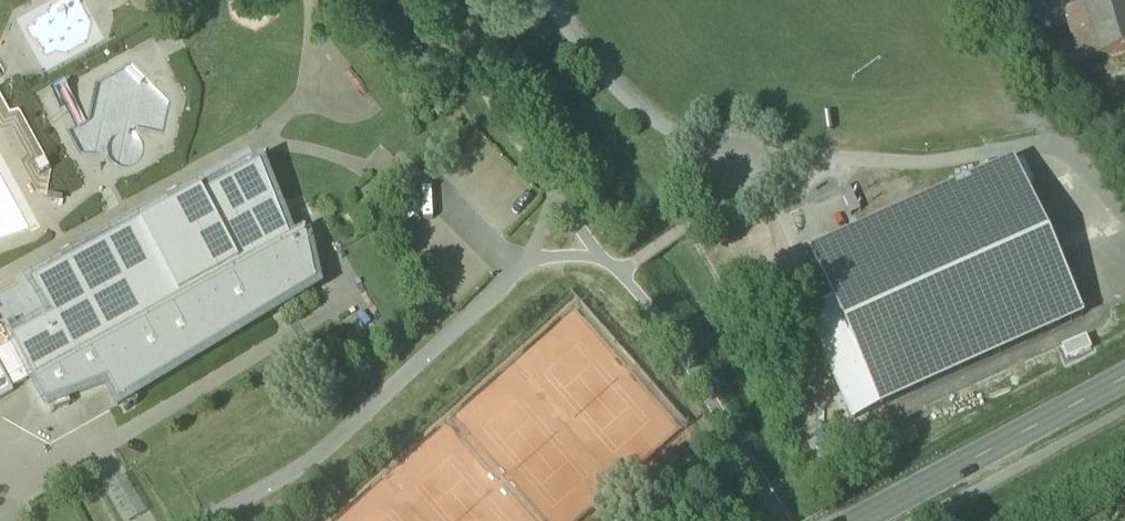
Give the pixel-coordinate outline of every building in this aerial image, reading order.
[(1068,11),(1084,64),(1124,51),(1124,0),(1105,0),(1068,11)] [(1084,319),(1013,164),(811,256),(856,357),(829,371),(848,413),(876,401),(879,409),(1084,319)] [(14,347),(8,350),(0,354),(0,400),(22,388),(33,383),(45,407),(103,389),(115,412),(321,300),(314,268),(301,237),(288,243),(257,168),(203,204),(199,195),(29,291),(48,323),(12,342),(14,347)]
